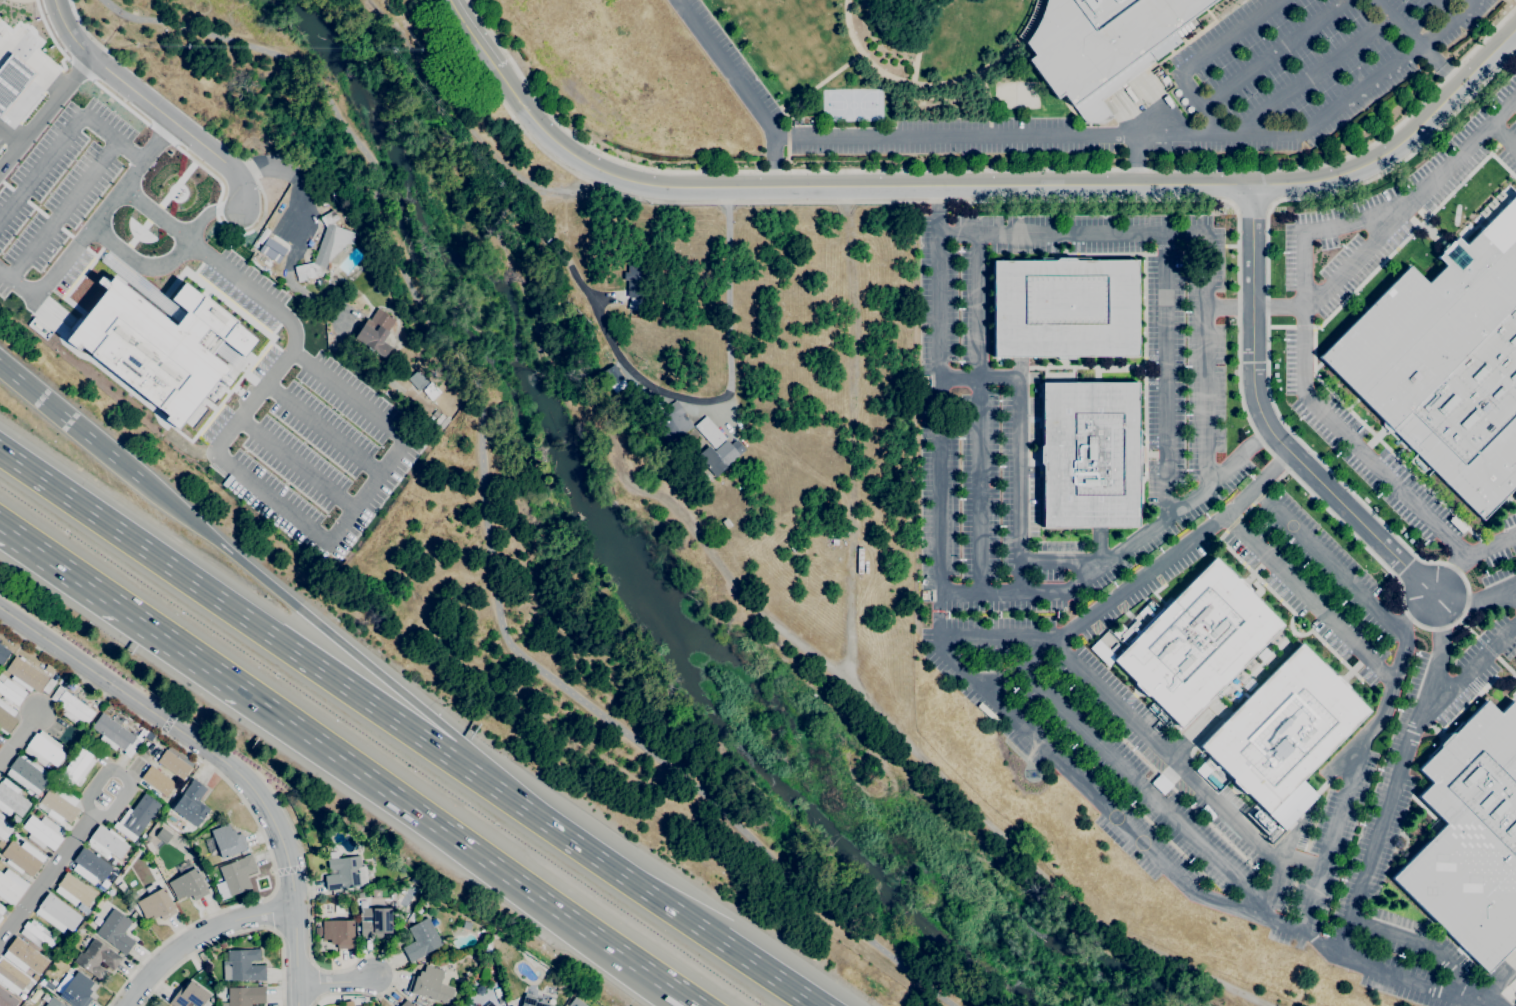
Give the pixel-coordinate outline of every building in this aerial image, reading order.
[(1045,1),(1046,0),(1214,0),(1194,15),(1199,23),(1180,36),(1175,29),(1173,30),(1181,41),(1155,60),(1147,49),(1146,50),(1154,61),(1100,100),(1112,116),(1104,123),(1085,122),(1072,105),(1071,105),(1062,93),(1056,98),(1028,59),(1034,55),(1025,42),(1026,41),(1026,40),(1027,39),(1028,37),(1029,36),(1030,35),(1031,34),(1032,32),(1033,31),(1034,30),(1034,28),(1035,27),(1036,26),(1037,24),(1037,23),(1038,21),(1039,20),(1039,19),(1040,17),(1041,16),(1041,14),(1042,13),(1042,11),(1043,10),(1043,8),(1044,7),(1044,5),(1045,4),(1045,2),(1045,1)] [(0,64),(0,115),(34,73),(9,53),(0,64)] [(1164,85),(1160,80),(1165,76),(1169,81),(1164,85)] [(1464,246),(1515,193),(1515,485),(1482,519),(1318,357),(1409,266),(1427,283),(1445,265),(1437,257),(1441,253),(1440,252),(1450,241),(1452,242),(1456,238),(1464,246)] [(326,227),(320,217),(333,209),(338,218),(333,222),(335,226),(354,232),(353,244),(344,244),(328,261),(327,261),(322,275),(298,282),(294,266),(313,262),(326,227)] [(257,251),(266,238),(285,251),(276,264),(257,251)] [(176,322),(98,260),(107,249),(170,299),(185,311),(176,322)] [(1075,356),(1073,359),(1057,359),(1055,356),(993,357),(992,261),(1054,260),(1057,258),(1072,258),(1075,260),(1136,260),(1137,356),(1075,356)] [(644,310),(629,310),(630,298),(628,298),(628,292),(626,292),(626,289),(627,289),(627,284),(627,280),(623,280),(624,272),(627,272),(627,268),(628,268),(628,265),(645,265),(645,298),(644,298),(644,310)] [(63,340),(78,352),(80,348),(166,415),(163,418),(176,428),(216,378),(226,386),(230,380),(223,374),(227,369),(193,342),(206,326),(222,340),(241,354),(253,339),(233,323),(235,321),(203,296),(201,298),(183,283),(170,299),(185,311),(176,322),(174,325),(111,276),(107,282),(99,276),(94,282),(104,289),(72,329),(63,340)] [(383,357),(354,337),(364,323),(364,324),(367,318),(369,320),(378,307),(395,319),(387,331),(389,332),(382,341),(390,347),(383,357)] [(213,353),(232,367),(241,354),(222,340),(213,353)] [(624,382),(612,364),(599,373),(611,390),(624,382)] [(419,391),(407,379),(418,369),(429,381),(419,391)] [(611,387),(622,379),(627,386),(615,393),(611,387)] [(431,400),(422,390),(431,382),(441,392),(431,400)] [(1137,444),(1140,446),(1140,462),(1138,465),(1138,526),(1042,527),(1042,465),(1039,462),(1039,447),(1042,444),(1041,383),(1137,382),(1137,444)] [(661,409),(672,402),(690,433),(678,440),(661,409)] [(437,425),(429,418),(432,415),(431,415),(436,409),(441,414),(441,413),(445,417),(437,425)] [(714,449),(694,426),(705,416),(726,438),(714,449)] [(442,429),(438,426),(445,417),(449,420),(442,429)] [(715,477),(704,465),(706,464),(698,455),(708,445),(714,451),(726,439),(731,444),(736,440),(745,449),(727,466),(715,477)] [(1235,578),(1238,579),(1249,590),(1250,593),(1282,624),(1181,727),(1149,695),(1145,696),(1134,684),(1134,681),(1113,660),(1107,666),(1089,648),(1098,639),(1116,657),(1214,557),(1235,578)] [(11,651),(0,666),(0,644),(11,651)] [(1347,690),(1369,711),(1268,813),(1247,792),(1243,793),(1231,782),(1232,778),(1200,746),(1300,644),(1333,676),(1336,675),(1348,687),(1347,690)] [(38,693),(32,688),(29,692),(10,679),(13,675),(5,670),(15,655),(20,658),(21,656),(25,659),(24,661),(48,678),(38,693)] [(51,675),(43,669),(47,664),(55,670),(51,675)] [(4,696),(0,693),(0,683),(2,684),(6,678),(26,692),(23,698),(18,706),(12,702),(10,704),(2,698),(4,696)] [(48,694),(42,690),(50,678),(56,682),(48,694)] [(73,692),(65,686),(70,680),(78,685),(73,692)] [(86,725),(78,719),(75,724),(59,712),(62,708),(55,702),(50,698),(59,685),(65,689),(64,690),(95,712),(86,725)] [(8,734),(0,728),(0,699),(16,712),(13,716),(18,720),(8,734)] [(1512,700),(1515,704),(1515,942),(1486,973),(1391,878),(1445,824),(1417,796),(1431,782),(1418,769),(1438,748),(1438,744),(1449,733),(1453,733),(1485,701),(1499,714),(1512,700)] [(129,758),(123,754),(125,751),(118,746),(115,750),(99,739),(102,735),(91,727),(102,712),(112,720),(114,718),(122,724),(121,724),(124,726),(122,728),(136,737),(135,738),(140,742),(129,758)] [(56,767),(47,761),(43,766),(23,751),(27,746),(26,745),(36,733),(37,734),(41,730),(61,745),(58,750),(65,755),(56,767)] [(69,788),(57,779),(84,742),(95,750),(92,755),(93,756),(91,758),(95,761),(83,777),(85,778),(79,786),(73,783),(69,788)] [(182,779),(156,762),(165,750),(191,767),(182,779)] [(37,795),(28,787),(26,790),(5,774),(10,769),(8,768),(18,755),(20,757),(23,754),(43,769),(40,772),(49,779),(37,795)] [(136,777),(167,798),(177,783),(146,762),(136,777)] [(8,816),(0,810),(0,781),(1,782),(4,778),(20,789),(17,793),(31,804),(20,817),(12,810),(8,816)] [(196,827),(171,809),(183,793),(190,783),(190,782),(193,778),(207,789),(198,800),(210,809),(196,827)] [(39,801),(60,818),(67,823),(79,808),(50,786),(39,801)] [(133,842),(112,827),(116,822),(118,823),(128,808),(132,810),(144,793),(160,804),(133,842)] [(1273,826),(1269,822),(1271,819),(1254,803),(1245,812),(1267,833),(1273,826)] [(40,818),(31,812),(34,809),(42,815),(40,818)] [(4,840),(0,837),(0,813),(4,816),(2,819),(13,828),(4,840)] [(17,824),(10,819),(14,814),(20,819),(17,824)] [(53,851),(45,845),(42,849),(27,837),(30,833),(21,827),(31,815),(40,821),(44,816),(64,831),(60,837),(63,838),(53,851)] [(221,859),(219,852),(210,855),(204,839),(213,836),(210,830),(224,826),(224,825),(228,823),(231,830),(234,829),(236,834),(238,834),(242,833),(248,849),(221,859)] [(119,859),(109,852),(105,858),(86,844),(90,837),(89,837),(99,824),(108,831),(110,829),(124,840),(123,842),(129,846),(119,859)] [(165,844),(155,836),(162,827),(172,835),(165,844)] [(31,877),(23,871),(21,874),(5,862),(7,859),(1,854),(11,840),(20,846),(24,841),(45,857),(31,877)] [(93,885),(72,870),(77,864),(72,861),(83,846),(95,855),(96,853),(99,855),(98,857),(113,868),(102,882),(98,879),(93,885)] [(230,899),(219,867),(237,860),(243,857),(251,854),(257,870),(246,874),(252,891),(230,899)] [(326,891),(324,876),(329,875),(327,859),(332,858),(332,859),(359,856),(360,867),(357,867),(359,887),(347,888),(326,891)] [(195,901),(192,895),(186,898),(184,895),(177,899),(168,883),(181,876),(177,868),(190,860),(194,868),(209,893),(195,901)] [(12,907),(0,898),(0,872),(2,874),(7,868),(29,884),(12,907)] [(74,906),(54,891),(58,886),(57,885),(64,875),(66,872),(96,894),(86,907),(78,901),(74,906)] [(163,919),(161,915),(154,919),(152,916),(145,919),(136,902),(163,887),(177,912),(163,919)] [(61,933),(35,913),(39,907),(38,907),(49,892),(82,917),(71,932),(65,927),(61,933)] [(90,910),(86,915),(76,908),(80,903),(90,910)] [(126,955),(95,933),(113,908),(131,921),(123,933),(135,941),(126,955)] [(383,938),(360,938),(360,917),(359,917),(359,913),(360,913),(360,908),(369,908),(391,908),(391,933),(383,933),(383,938)] [(410,963),(402,948),(415,941),(408,928),(427,917),(442,944),(425,954),(410,963)] [(42,950),(20,933),(24,927),(23,927),(26,921),(29,923),(32,919),(37,923),(36,923),(42,928),(43,927),(53,935),(42,950)] [(336,948),(336,944),(330,944),(330,939),(322,940),(321,934),(323,934),(322,921),(353,920),(354,945),(353,945),(353,948),(336,948)] [(38,975),(28,967),(24,972),(2,955),(6,950),(16,936),(49,961),(38,975)] [(101,979),(74,961),(80,952),(83,953),(93,938),(122,958),(113,970),(101,962),(98,966),(106,971),(101,979)] [(265,980),(223,980),(223,961),(227,961),(227,950),(254,950),(254,949),(260,949),(260,960),(250,960),(250,965),(265,965),(265,980)] [(17,995),(0,982),(0,958),(1,959),(2,958),(30,979),(21,990),(20,990),(17,995)] [(449,1005),(410,993),(411,991),(408,991),(413,975),(415,976),(416,976),(418,976),(420,971),(423,972),(425,965),(443,971),(439,984),(454,989),(449,1005)] [(91,999),(86,1005),(73,1005),(59,996),(60,995),(53,989),(65,973),(72,978),(77,971),(80,974),(83,971),(89,976),(87,979),(89,980),(89,979),(93,982),(88,988),(92,990),(88,995),(90,996),(89,997),(91,999)] [(454,987),(446,985),(449,978),(456,980),(454,987)] [(210,995),(201,1005),(195,1005),(190,1002),(187,1005),(173,1005),(169,1003),(182,985),(184,987),(190,980),(210,995)] [(251,1004),(251,1005),(218,1005),(218,1002),(228,1002),(228,988),(246,987),(265,986),(265,1003),(260,1003),(260,1005),(257,1005),(257,1004),(251,1004)] [(18,1001),(14,1005),(0,1005),(0,988),(18,1001)] [(553,1005),(520,1005),(525,993),(536,997),(535,999),(553,1005)] [(501,994),(504,1005),(499,1005),(498,1002),(495,1003),(493,996),(501,994)] [(51,996),(65,1005),(44,1005),(51,996)] [(575,997),(588,1005),(568,1005),(575,997)]
